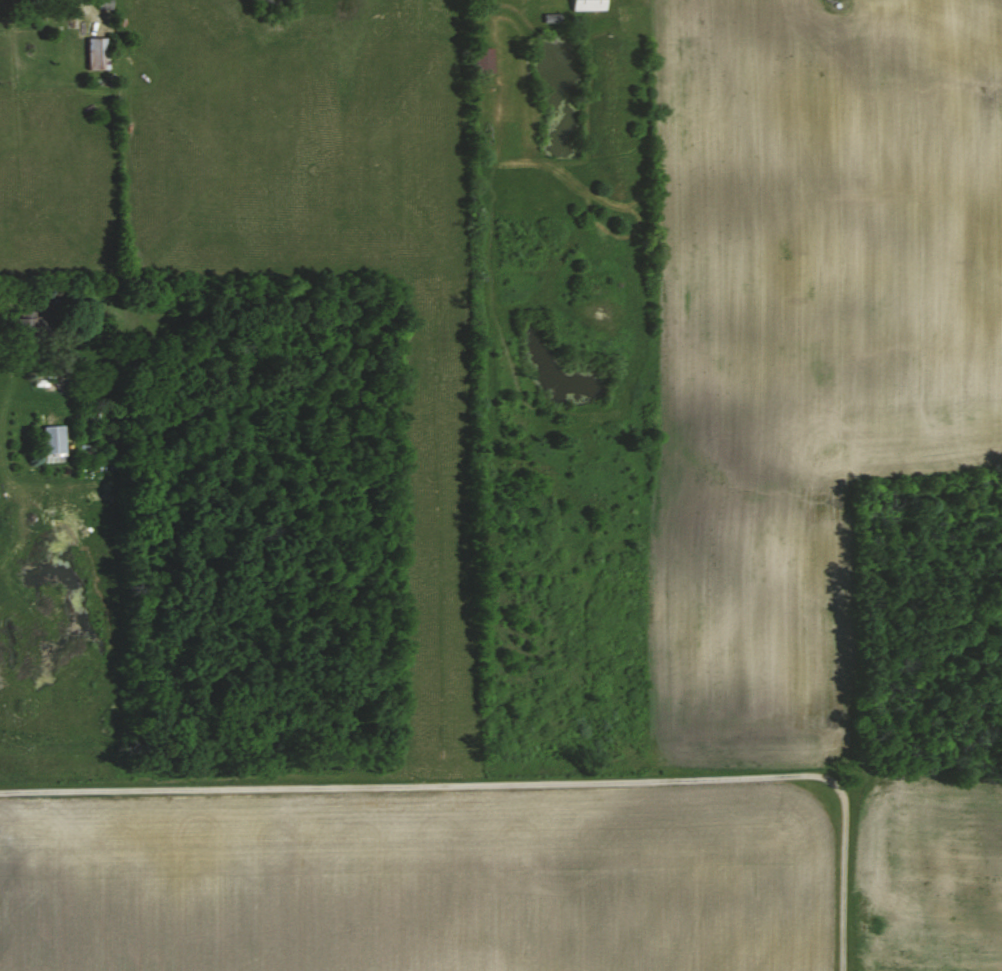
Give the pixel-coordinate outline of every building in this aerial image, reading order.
[(602,0),(569,0),(569,11),(602,11),(602,0)] [(104,37),(85,37),(85,70),(104,70),(104,37)] [(474,47),(474,72),(491,72),(491,47),(474,47)] [(13,339),(47,339),(47,316),(33,316),(33,314),(13,314),(13,339)] [(41,426),(41,463),(62,463),(62,426),(41,426)]
